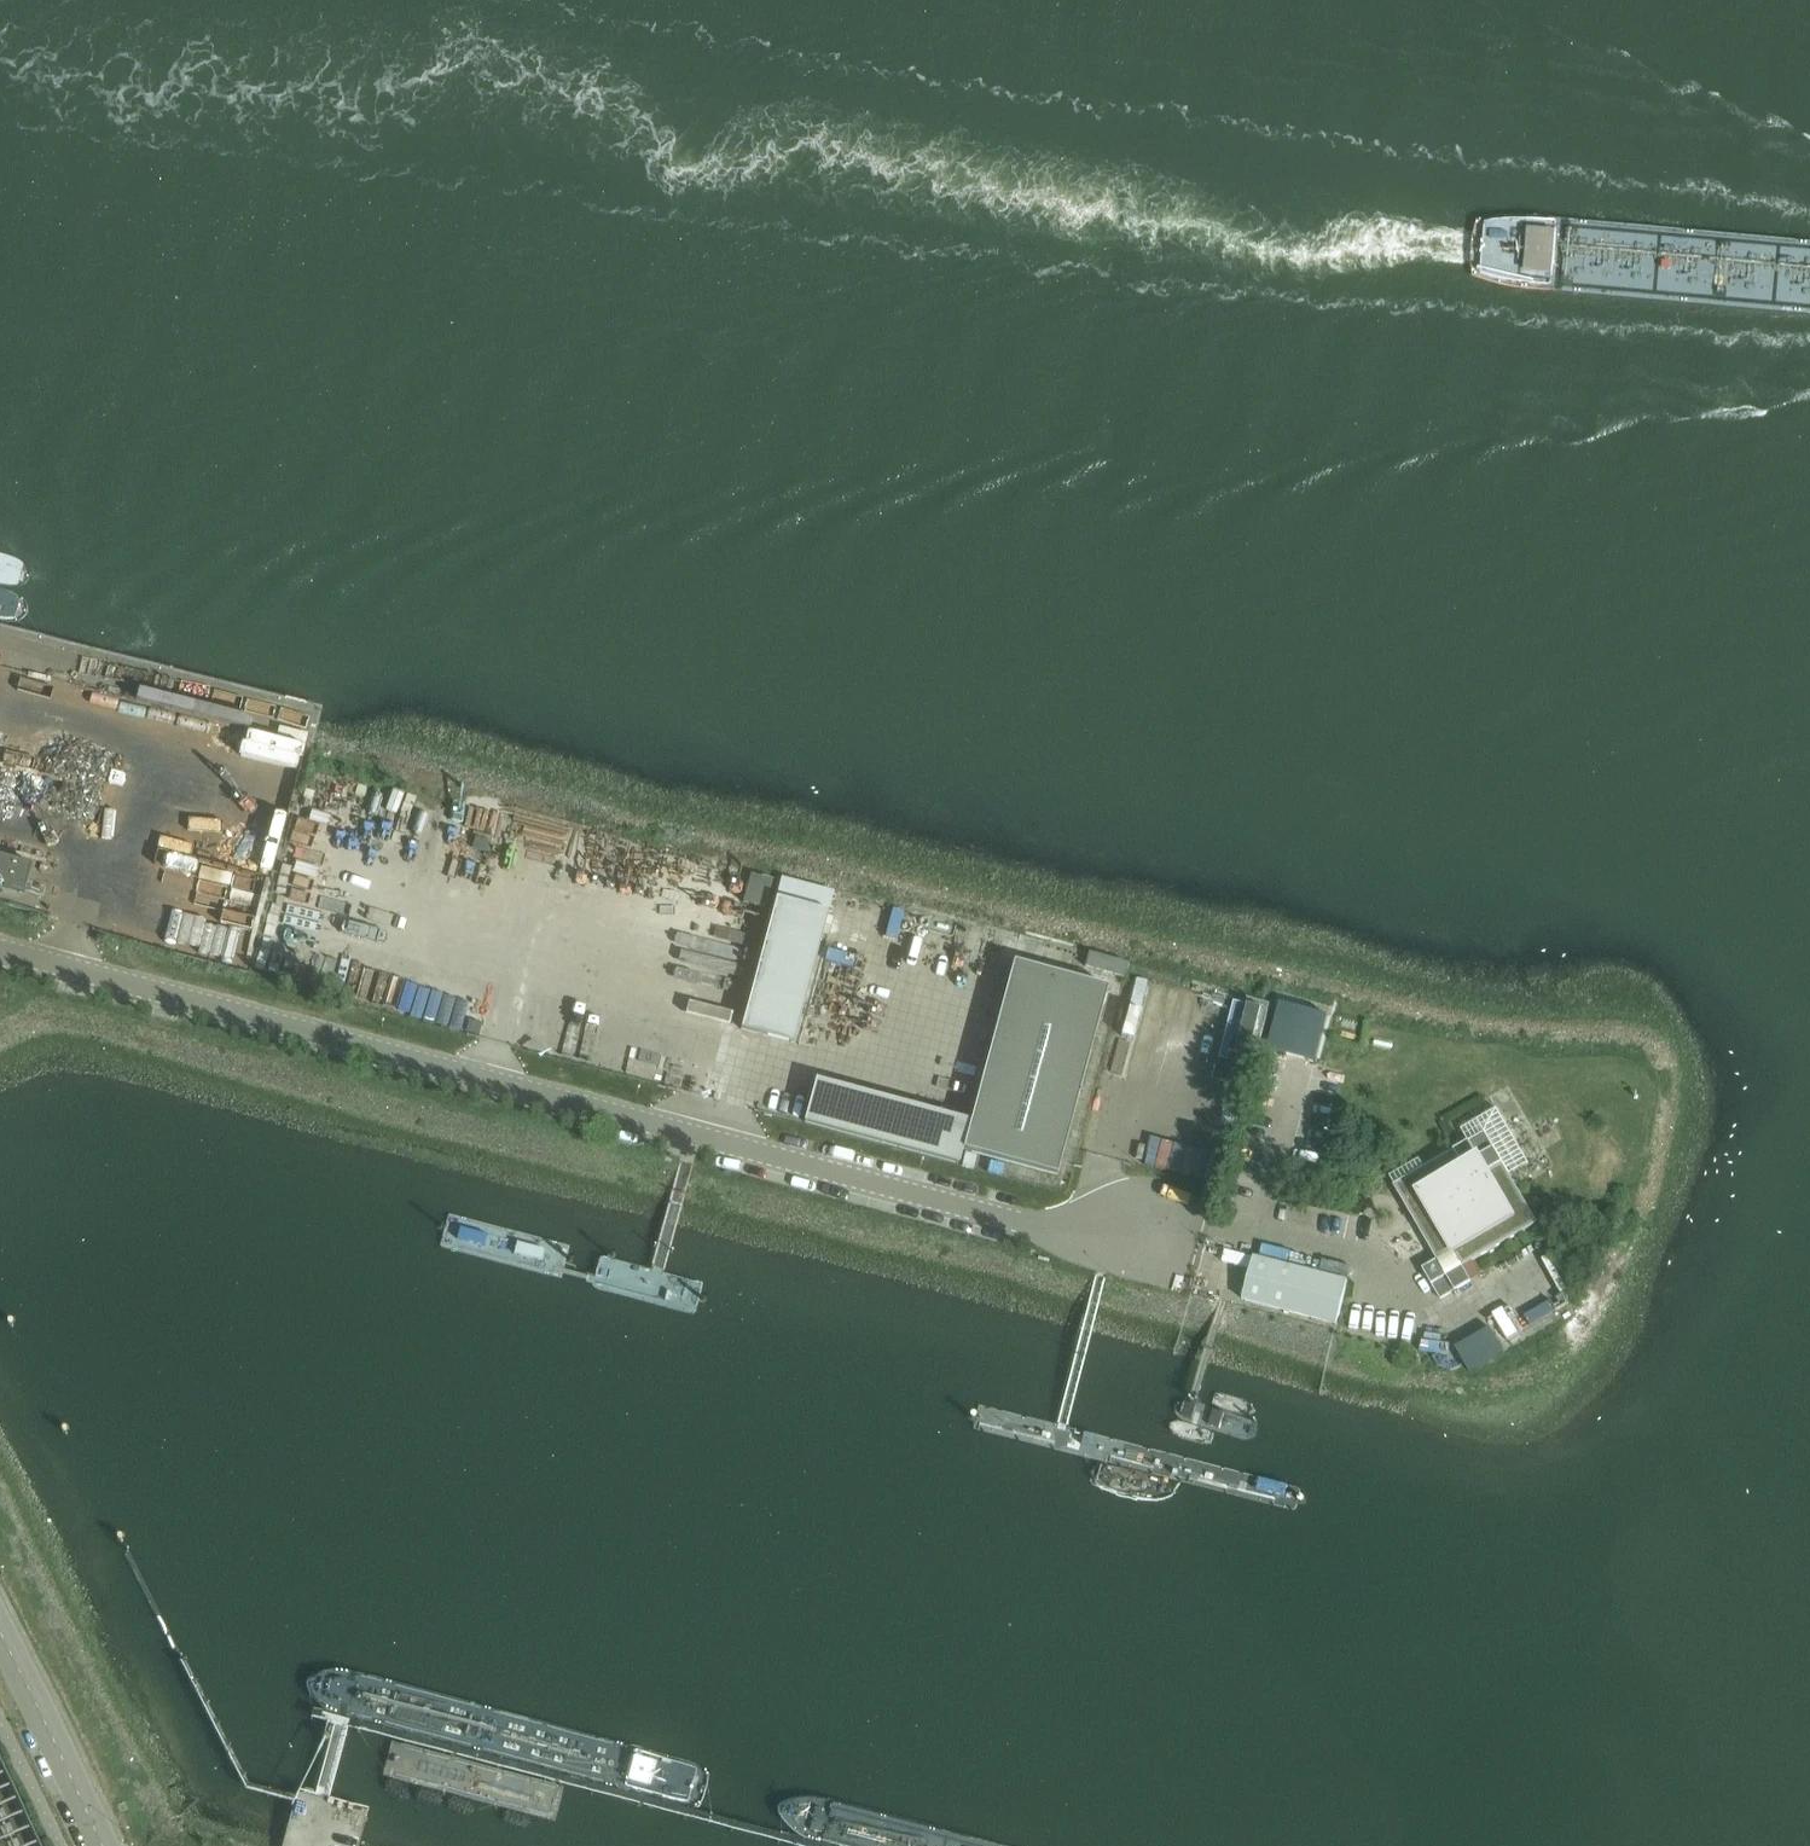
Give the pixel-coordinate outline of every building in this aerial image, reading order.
[(2,888),(25,894),(32,866),(0,857),(0,889),(2,888)] [(773,881),(750,876),(742,903),(765,909),(773,881)] [(829,913),(777,899),(741,1030),(793,1044),(829,913)] [(762,919),(748,916),(738,955),(752,959),(762,919)] [(417,1013),(429,951),(373,940),(360,1001),(417,1013)] [(1057,1176),(1108,988),(1014,963),(963,1150),(1057,1176)] [(1249,1068),(1235,1065),(1228,1095),(1241,1098),(1249,1068)] [(970,1122),(815,1080),(804,1123),(958,1165),(970,1122)] [(1423,1270),(1441,1300),(1472,1283),(1463,1268),(1538,1224),(1510,1175),(1529,1164),(1497,1110),(1462,1130),(1469,1143),(1425,1169),(1420,1160),(1390,1177),(1395,1186),(1394,1186),(1438,1261),(1423,1270)] [(1349,1283),(1254,1259),(1243,1301),(1338,1325),(1349,1283)] [(1447,1348),(1436,1324),(1423,1330),(1433,1354),(1447,1348)]
